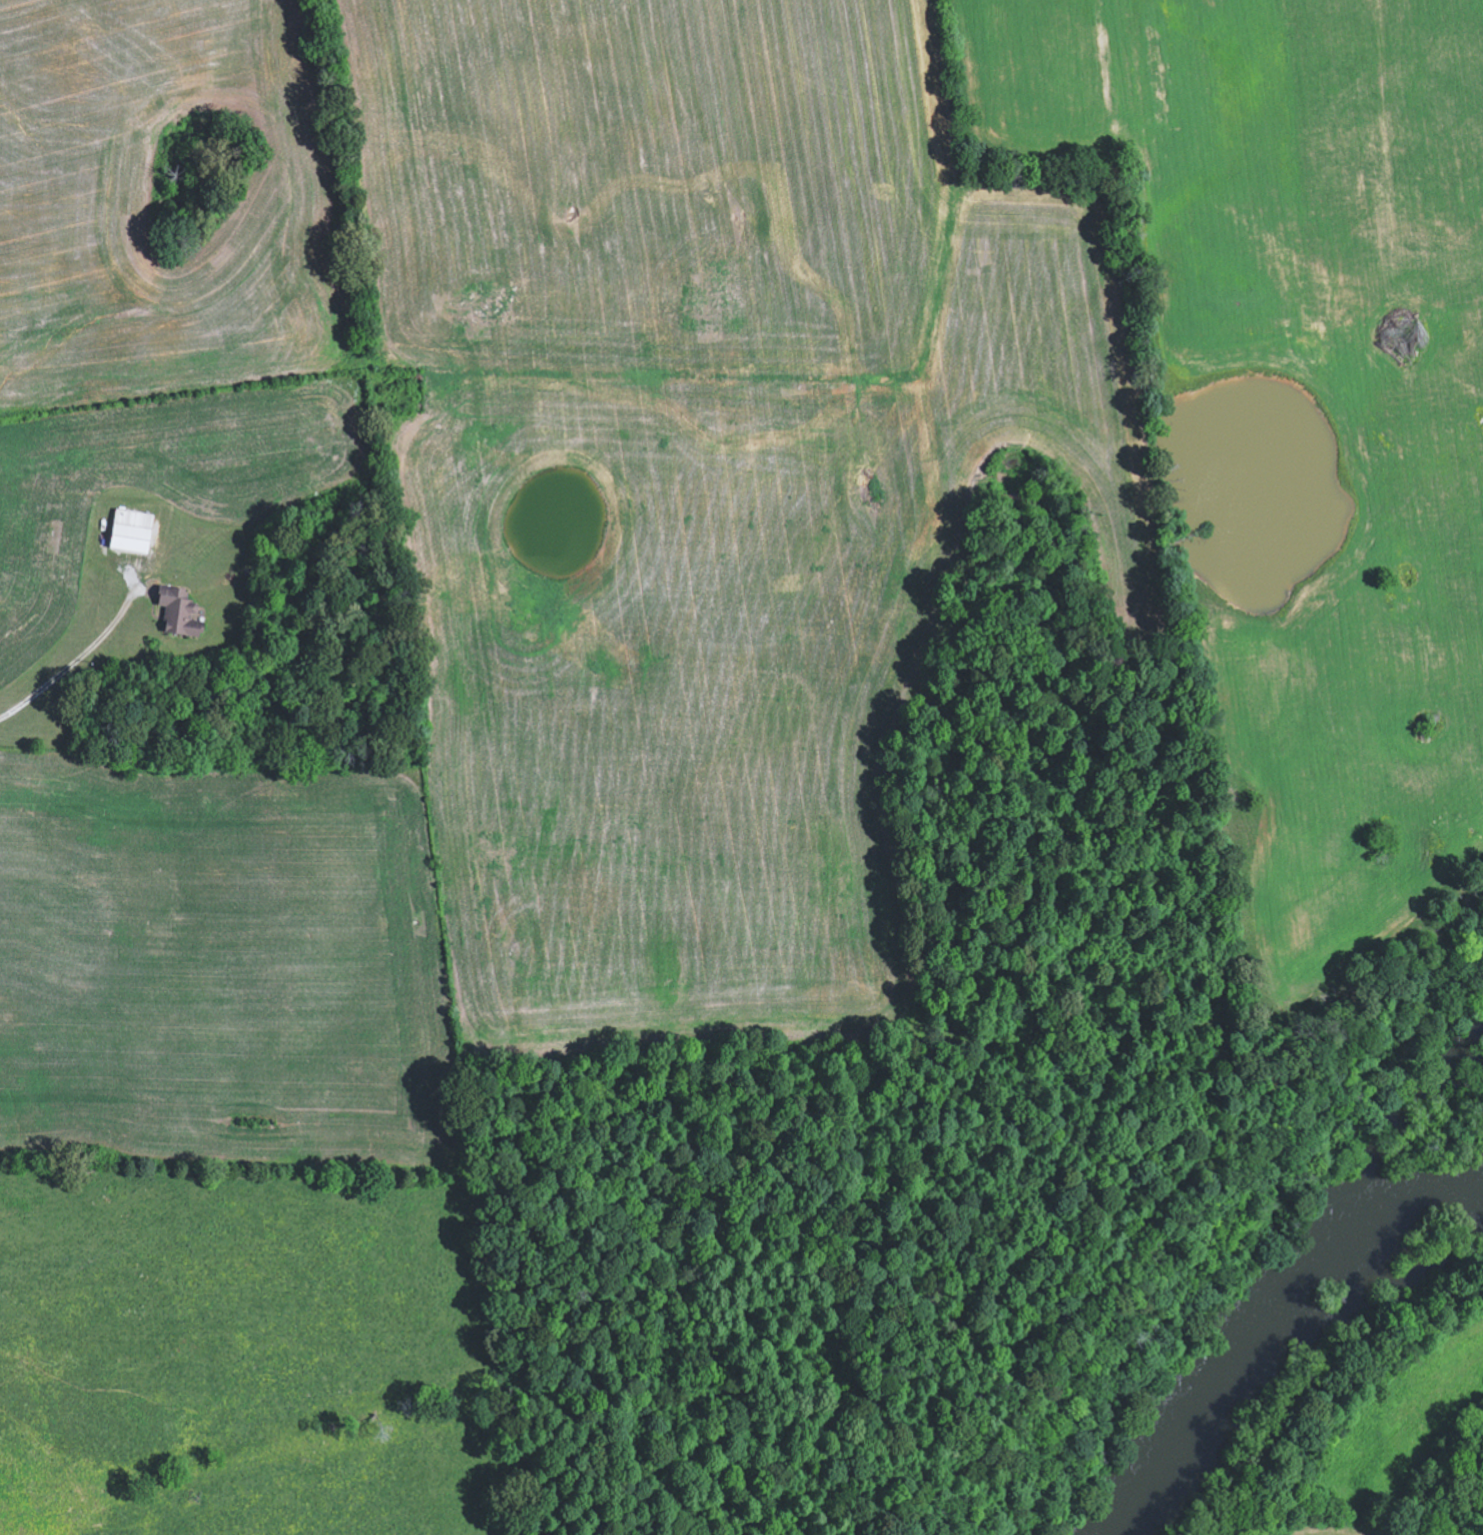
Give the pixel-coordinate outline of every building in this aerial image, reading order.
[(152,553),(157,514),(119,509),(114,548),(152,553)]
